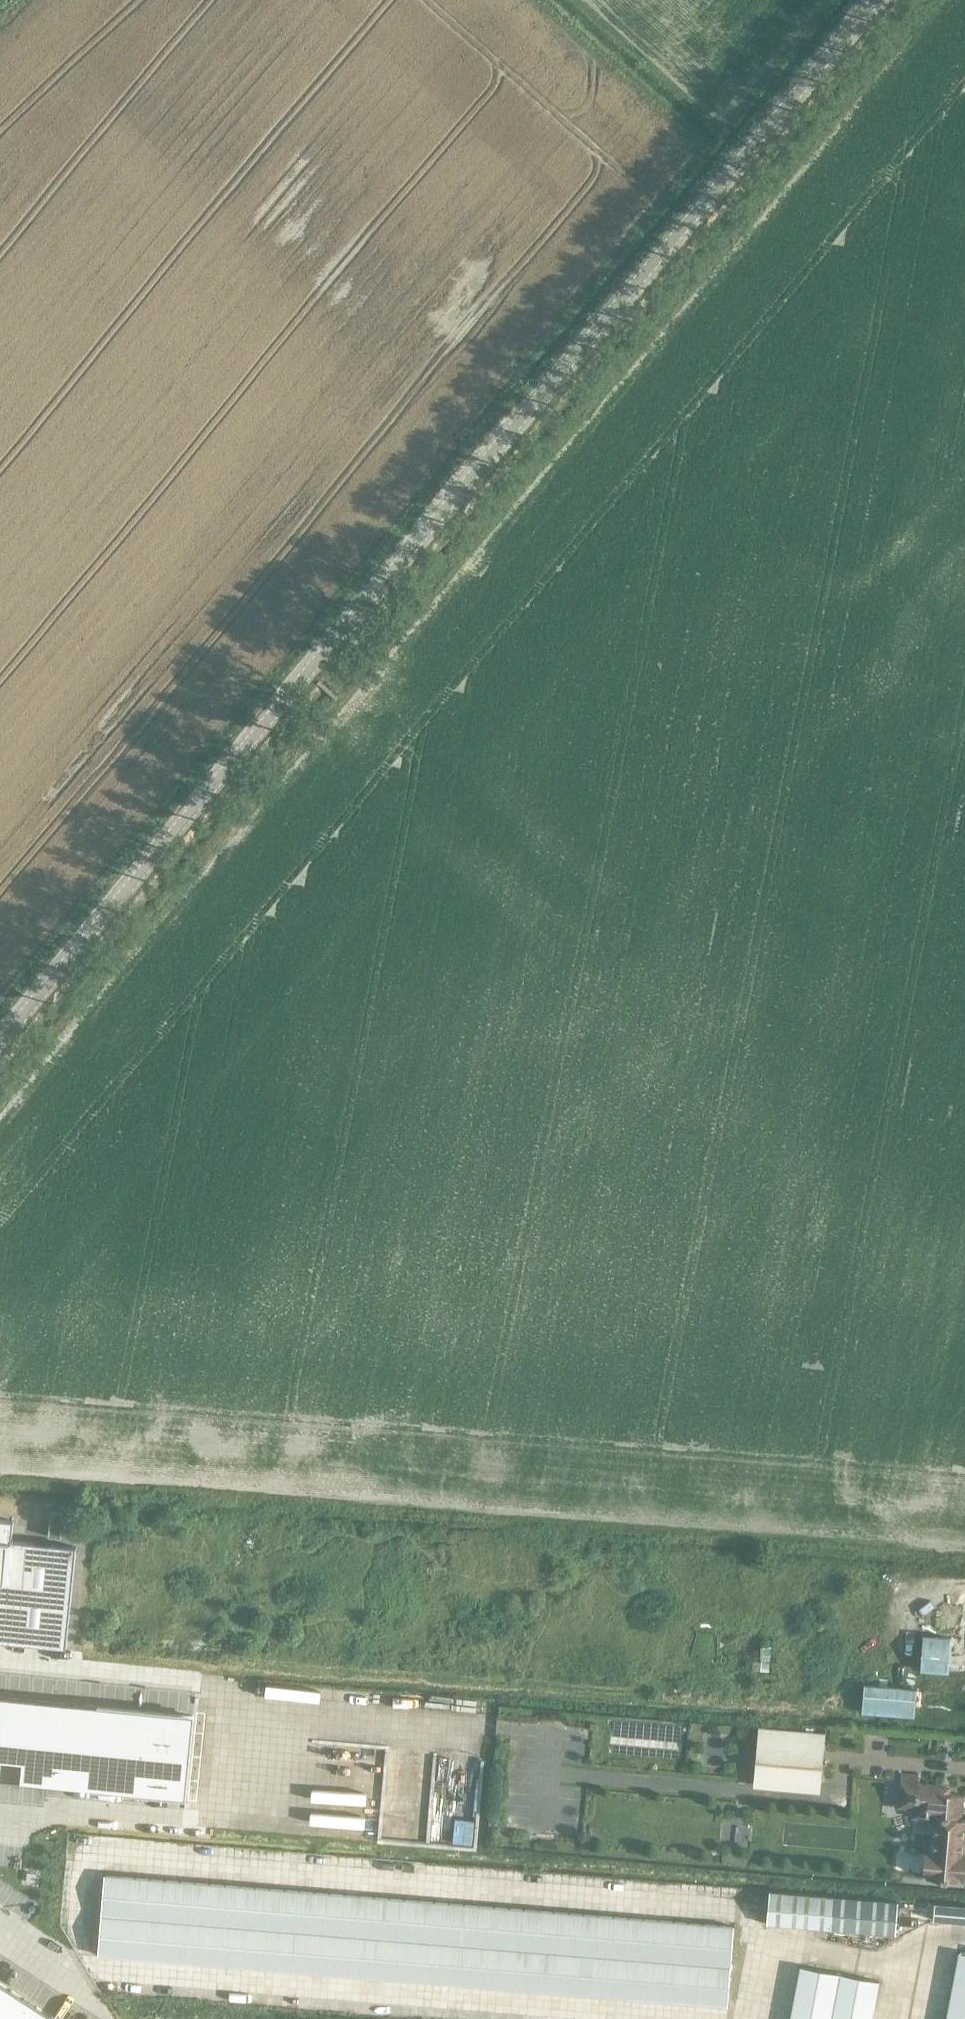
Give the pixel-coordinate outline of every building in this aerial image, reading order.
[(50,1537),(61,1538),(63,1511),(52,1511),(50,1537)] [(66,1646),(76,1546),(12,1540),(14,1520),(0,1519),(0,1640),(66,1646)] [(923,1635),(920,1671),(964,1674),(964,1638),(923,1635)] [(867,1685),(866,1712),(914,1716),(916,1688),(867,1685)] [(16,1735),(20,1695),(0,1693),(0,1734),(16,1735)] [(20,1695),(16,1735),(39,1737),(43,1697),(20,1695)] [(43,1697),(39,1737),(62,1739),(66,1698),(43,1697)] [(66,1698),(62,1739),(85,1741),(89,1700),(66,1698)] [(89,1700),(85,1741),(108,1743),(112,1702),(89,1700)] [(112,1702),(108,1743),(131,1745),(135,1704),(112,1702)] [(135,1704),(131,1745),(155,1747),(158,1706),(135,1704)] [(158,1706),(155,1747),(178,1749),(181,1708),(158,1706)] [(820,1780),(823,1732),(760,1727),(756,1775),(820,1780)] [(13,1776),(16,1735),(0,1734),(0,1774),(13,1776)] [(16,1735),(13,1776),(36,1777),(39,1737),(16,1735)] [(39,1737),(36,1777),(59,1779),(62,1739),(39,1737)] [(62,1739),(59,1779),(82,1781),(85,1741),(62,1739)] [(85,1741),(82,1781),(105,1783),(108,1743),(85,1741)] [(108,1743),(105,1783),(128,1785),(131,1745),(108,1743)] [(131,1745),(128,1785),(151,1787),(155,1747),(131,1745)] [(155,1747),(151,1787),(175,1789),(178,1749),(155,1747)] [(964,1874),(964,1871),(963,1786),(918,1783),(919,1774),(903,1773),(900,1804),(912,1805),(911,1816),(930,1817),(928,1857),(924,1857),(923,1872),(964,1874)] [(454,1817),(452,1841),(472,1843),(474,1819),(454,1817)] [(728,2005),(734,1925),(104,1874),(98,1954),(728,2005)] [(769,1891),(766,1922),(895,1933),(898,1901),(769,1891)] [(935,1903),(933,1919),(964,1922),(964,1906),(935,1903)] [(959,1950),(946,2018),(964,2018),(964,1952),(959,1950)] [(800,1965),(790,2018),(872,2018),(880,1980),(800,1965)] [(16,1993),(0,1983),(0,2017),(16,1993)] [(0,2017),(0,2018),(26,2018),(35,2005),(16,1993),(0,2017)] [(26,2018),(54,2018),(55,2018),(35,2005),(26,2018)]
